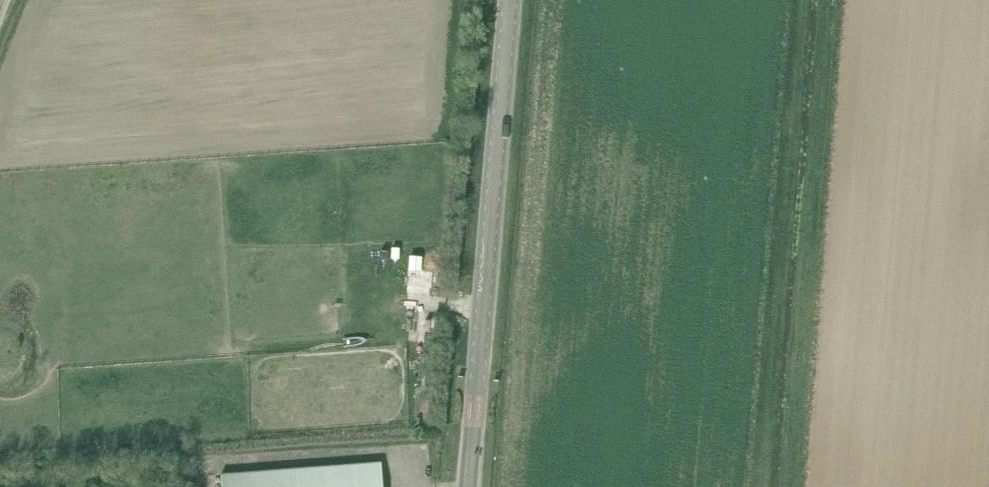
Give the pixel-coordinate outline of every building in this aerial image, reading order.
[(381,462),(221,474),(222,486),(383,486),(381,462)]
